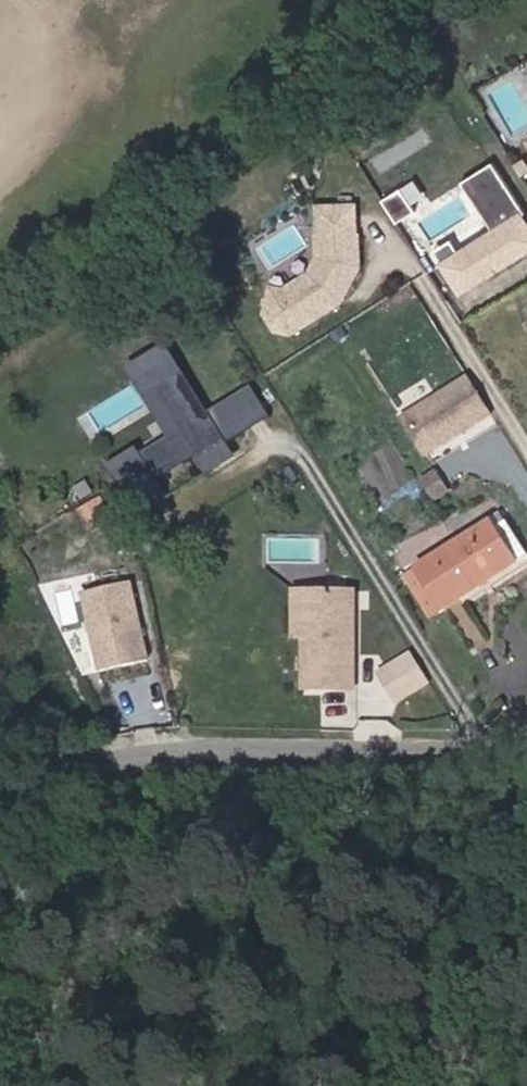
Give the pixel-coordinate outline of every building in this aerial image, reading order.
[(519,48),(526,62),(526,43),(519,48)] [(518,99),(526,115),(526,94),(518,99)] [(504,138),(518,161),(526,156),(526,125),(504,138)] [(439,290),(517,240),(505,221),(501,223),(496,215),(499,213),(504,210),(471,159),(440,179),(472,229),(438,251),(421,262),(439,290)] [(401,216),(429,193),(415,176),(387,199),(401,216)] [(501,223),(505,221),(499,213),(496,215),(501,223)] [(336,241),(334,214),(297,217),(299,244),(336,241)] [(412,248),(421,262),(438,251),(429,238),(412,248)] [(341,275),(338,241),(336,241),(299,244),(297,244),(298,267),(292,281),(266,298),(254,295),(248,322),(259,339),(274,342),(311,318),(321,299),(327,302),(341,275)] [(323,310),(327,302),(321,299),(311,318),(323,310)] [(510,322),(526,352),(526,312),(510,322)] [(117,380),(157,449),(168,443),(136,387),(165,371),(157,356),(117,380)] [(98,482),(124,528),(156,510),(146,491),(174,475),(185,468),(188,473),(219,455),(231,448),(213,417),(197,426),(165,371),(136,387),(168,443),(157,449),(130,465),(98,482)] [(471,419),(448,382),(392,418),(399,430),(390,436),(406,461),(471,419)] [(241,401),(213,417),(231,448),(259,432),(241,401)] [(392,418),(382,425),(390,436),(399,430),(392,418)] [(185,468),(174,475),(184,493),(227,469),(219,455),(188,473),(185,468)] [(94,475),(98,482),(130,465),(126,458),(94,475)] [(439,468),(423,477),(435,498),(451,489),(439,468)] [(428,499),(415,478),(400,488),(413,509),(428,499)] [(492,522),(480,529),(489,541),(500,535),(492,522)] [(407,575),(431,616),(506,569),(518,562),(500,535),(489,541),(480,529),(407,575)] [(407,575),(394,582),(418,623),(431,616),(407,575)] [(89,680),(137,668),(118,590),(71,602),(89,680)] [(301,646),(302,601),(287,601),(286,646),(301,646)] [(346,601),(302,601),(301,646),(301,695),(346,695),(346,601)] [(413,646),(377,670),(398,702),(435,678),(413,646)]
